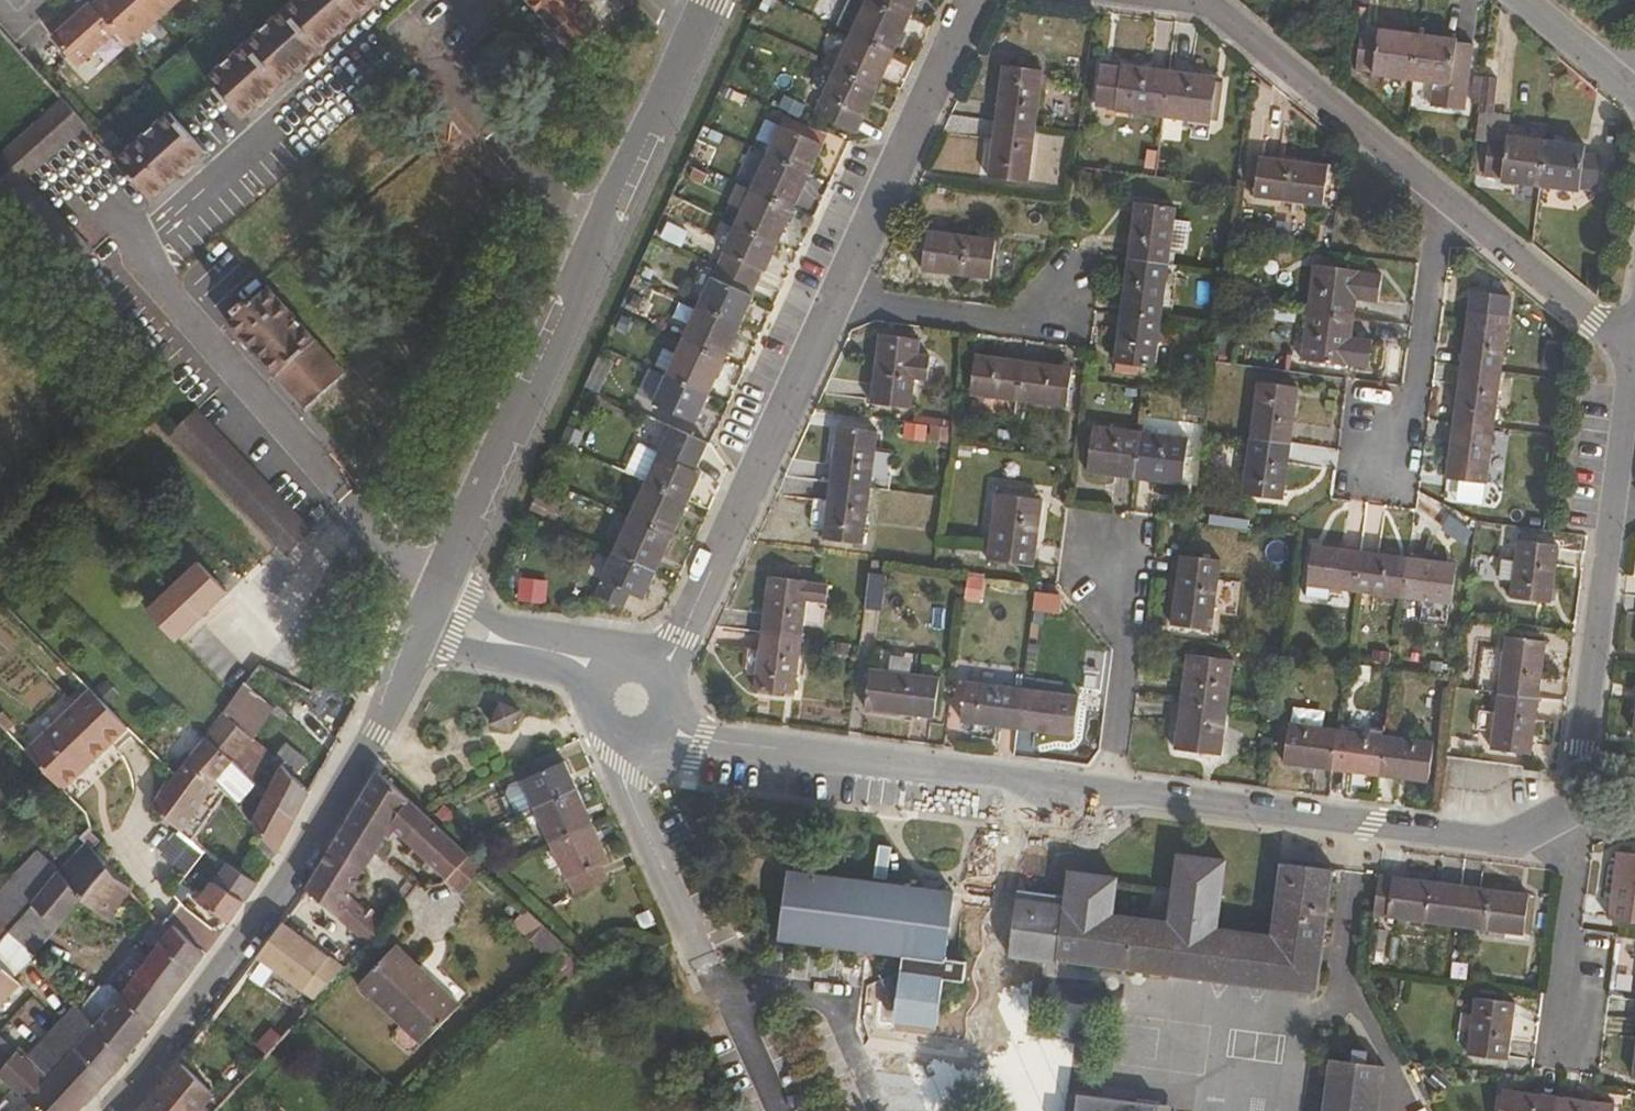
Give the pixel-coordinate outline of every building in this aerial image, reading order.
[(52,38),(80,69),(120,33),(131,45),(180,0),(97,0),(93,3),(92,2),(52,38)] [(367,0),(287,0),(202,79),(237,119),(367,0)] [(619,13),(607,0),(529,0),(577,52),(619,13)] [(915,0),(863,0),(862,2),(905,22),(915,0)] [(889,57),(905,22),(862,2),(846,37),(889,57)] [(1409,83),(1416,35),(1376,30),(1375,35),(1359,33),(1355,69),(1370,71),(1370,78),(1409,83)] [(1463,117),(1470,49),(1455,47),(1455,40),(1416,35),(1409,83),(1433,87),(1430,113),(1463,117)] [(873,91),(889,57),(846,37),(830,71),(873,91)] [(1161,116),(1167,69),(1118,62),(1118,66),(1098,64),(1094,104),(1112,106),(1112,110),(1161,116)] [(1032,128),(1040,71),(1000,65),(993,123),(1032,128)] [(1209,122),(1214,75),(1167,69),(1161,116),(1209,122)] [(852,136),(873,91),(830,71),(809,117),(852,136)] [(21,180),(82,124),(60,100),(0,156),(0,207),(66,277),(92,253),(21,180)] [(147,201),(201,152),(166,112),(112,163),(147,201)] [(1025,184),(1032,128),(993,123),(985,178),(1025,184)] [(804,175),(818,146),(774,127),(761,155),(804,175)] [(1537,188),(1543,141),(1504,136),(1504,141),(1486,139),(1482,175),(1497,177),(1497,182),(1537,188)] [(1594,188),(1598,154),(1581,151),(1581,146),(1543,141),(1537,188),(1575,193),(1577,185),(1594,188)] [(788,210),(804,175),(761,155),(745,191),(788,210)] [(1319,205),(1323,168),(1255,157),(1250,198),(1319,205)] [(772,245),(788,210),(745,191),(730,225),(772,245)] [(1168,263),(1175,202),(1132,196),(1124,258),(1168,263)] [(759,273),(772,245),(730,225),(711,267),(750,285),(756,272),(759,273)] [(988,279),(992,239),(924,231),(918,272),(988,279)] [(1161,318),(1168,263),(1124,258),(1117,313),(1161,318)] [(1351,318),(1357,268),(1311,263),(1304,312),(1351,318)] [(745,296),(750,285),(711,267),(692,307),(734,326),(747,297),(745,296)] [(339,376),(263,289),(225,324),(300,409),(339,376)] [(1500,373),(1510,296),(1470,290),(1459,366),(1500,373)] [(718,361),(734,326),(692,307),(676,342),(718,361)] [(1348,334),(1351,318),(1304,312),(1298,359),(1344,366),(1345,361),(1366,364),(1369,336),(1348,334)] [(1155,365),(1161,318),(1117,313),(1111,358),(1155,365)] [(908,408),(916,339),(877,335),(867,405),(908,408)] [(702,397),(718,361),(676,342),(660,378),(702,397)] [(1017,393),(1022,353),(973,347),(969,387),(1017,393)] [(1066,399),(1072,359),(1022,353),(1017,393),(1066,399)] [(1492,428),(1500,373),(1459,366),(1451,421),(1492,428)] [(690,424),(702,397),(660,378),(648,405),(690,424)] [(1286,442),(1293,384),(1255,381),(1248,437),(1286,442)] [(1485,483),(1492,428),(1451,421),(1444,477),(1485,483)] [(1133,477),(1139,430),(1089,424),(1084,470),(1133,477)] [(866,488),(872,433),(831,428),(825,484),(866,488)] [(690,473),(702,447),(667,430),(652,460),(641,484),(684,503),(696,477),(690,473)] [(1183,484),(1189,437),(1139,430),(1133,477),(1183,484)] [(1279,499),(1286,442),(1248,437),(1241,494),(1279,499)] [(641,484),(652,460),(630,451),(620,475),(641,484)] [(668,538),(684,503),(641,484),(625,518),(668,538)] [(859,543),(866,488),(825,484),(823,501),(811,500),(809,524),(820,526),(820,538),(859,543)] [(1030,563),(1039,496),(993,490),(984,558),(1030,563)] [(651,573),(668,538),(625,518),(609,554),(651,573)] [(1549,605),(1555,549),(1514,543),(1507,600),(1549,605)] [(1354,590),(1359,550),(1311,544),(1305,583),(1354,590)] [(1401,596),(1406,556),(1359,550),(1354,590),(1401,596)] [(639,599),(651,573),(609,554),(597,580),(600,582),(592,598),(619,610),(627,594),(639,599)] [(1210,628),(1219,559),(1180,554),(1170,623),(1210,628)] [(1448,603),(1454,562),(1406,556),(1401,596),(1448,603)] [(880,595),(883,561),(866,559),(863,593),(880,595)] [(798,639),(804,582),(765,577),(758,634),(798,639)] [(791,694),(798,639),(758,634),(752,690),(791,694)] [(1535,701),(1543,644),(1502,638),(1495,695),(1535,701)] [(1225,707),(1231,660),(1185,654),(1178,701),(1225,707)] [(340,731),(356,699),(322,668),(305,697),(340,731)] [(931,717),(936,677),(866,668),(862,709),(931,717)] [(1013,728),(1019,688),(963,681),(958,721),(1013,728)] [(271,711),(242,683),(235,693),(220,713),(250,739),(271,711)] [(1071,735),(1076,695),(1019,688),(1013,728),(1071,735)] [(60,796),(125,728),(87,690),(22,758),(60,796)] [(1527,757),(1535,701),(1495,695),(1487,751),(1527,757)] [(1219,754),(1225,707),(1178,701),(1172,747),(1219,754)] [(506,732),(516,713),(497,702),(487,722),(506,732)] [(250,739),(220,713),(202,737),(231,765),(250,739)] [(1330,768),(1335,728),(1286,721),(1282,762),(1330,768)] [(1377,774),(1382,734),(1335,728),(1330,768),(1377,774)] [(1427,781),(1432,741),(1382,734),(1377,774),(1427,781)] [(231,765),(202,737),(186,758),(216,784),(217,786),(275,854),(291,823),(263,796),(249,783),(231,765)] [(249,783),(270,757),(250,739),(231,765),(249,783)] [(573,790),(560,761),(555,763),(550,751),(514,768),(520,779),(517,781),(519,786),(530,810),(573,790)] [(180,832),(216,784),(186,758),(149,810),(180,832)] [(291,823),(307,793),(282,765),(263,796),(291,823)] [(464,856),(375,774),(330,849),(360,871),(388,831),(445,880),(464,856)] [(530,810),(519,786),(509,790),(506,797),(514,817),(530,810)] [(589,825),(573,790),(530,810),(546,845),(589,825)] [(605,879),(598,864),(605,861),(589,825),(546,845),(570,896),(605,879)] [(177,833),(160,857),(186,876),(203,852),(177,833)] [(266,869),(239,845),(222,867),(251,888),(266,869)] [(109,920),(130,890),(82,846),(58,876),(42,858),(19,882),(40,903),(35,909),(59,930),(81,899),(109,920)] [(343,895),(360,871),(330,849),(304,893),(333,918),(348,899),(343,895)] [(1315,993),(1330,870),(1280,863),(1271,936),(1222,929),(1231,860),(1180,853),(1171,922),(1117,915),(1122,880),(1071,874),(1068,898),(1018,891),(1011,958),(1059,965),(1060,960),(1315,993)] [(1616,853),(1608,919),(1634,923),(1634,855),(1616,853)] [(483,874),(464,856),(445,880),(461,894),(483,874)] [(225,924),(251,888),(222,867),(197,902),(225,924)] [(1453,927),(1458,883),(1377,872),(1372,916),(1453,927)] [(943,961),(951,894),(785,875),(776,941),(901,957),(899,975),(884,980),(894,1005),(892,1015),(904,1017),(903,1025),(934,1029),(940,981),(961,984),(964,964),(943,961)] [(40,903),(19,882),(0,900),(0,918),(13,932),(35,909),(40,903)] [(1521,936),(1527,893),(1458,883),(1453,927),(1521,936)] [(385,929),(348,899),(333,918),(369,948),(385,929)] [(59,930),(35,909),(13,932),(11,934),(32,957),(59,930)] [(554,963),(567,952),(530,911),(518,922),(554,963)] [(11,934),(13,932),(0,918),(0,945),(11,934)] [(124,1063),(202,956),(170,925),(94,1029),(124,1063)] [(302,993),(326,960),(308,947),(297,939),(279,926),(254,959),(302,993)] [(32,957),(11,934),(0,945),(0,965),(12,978),(32,957)] [(312,942),(301,934),(297,939),(308,947),(312,942)] [(462,1005),(397,944),(359,985),(424,1046),(462,1005)] [(314,1001),(341,971),(326,960),(302,993),(314,1001)] [(0,965),(0,1006),(20,986),(12,978),(0,965)] [(894,1005),(884,980),(879,983),(892,1015),(894,1005)] [(1506,1059),(1512,1002),(1472,997),(1464,1053),(1506,1059)] [(44,1079),(94,1029),(75,1007),(23,1060),(44,1079)] [(903,1025),(904,1017),(892,1015),(890,1023),(903,1025)] [(124,1063),(94,1029),(44,1079),(23,1060),(0,1040),(0,1081),(29,1107),(34,1110),(78,1110),(124,1063)] [(1381,1064),(1332,1057),(1325,1110),(1375,1110),(1381,1064)] [(177,1063),(143,1108),(146,1110),(194,1110),(208,1095),(177,1063)] [(1557,1096),(1501,1088),(1497,1110),(1555,1110),(1557,1096)] [(1613,1103),(1557,1096),(1555,1110),(1612,1110),(1613,1103)]
